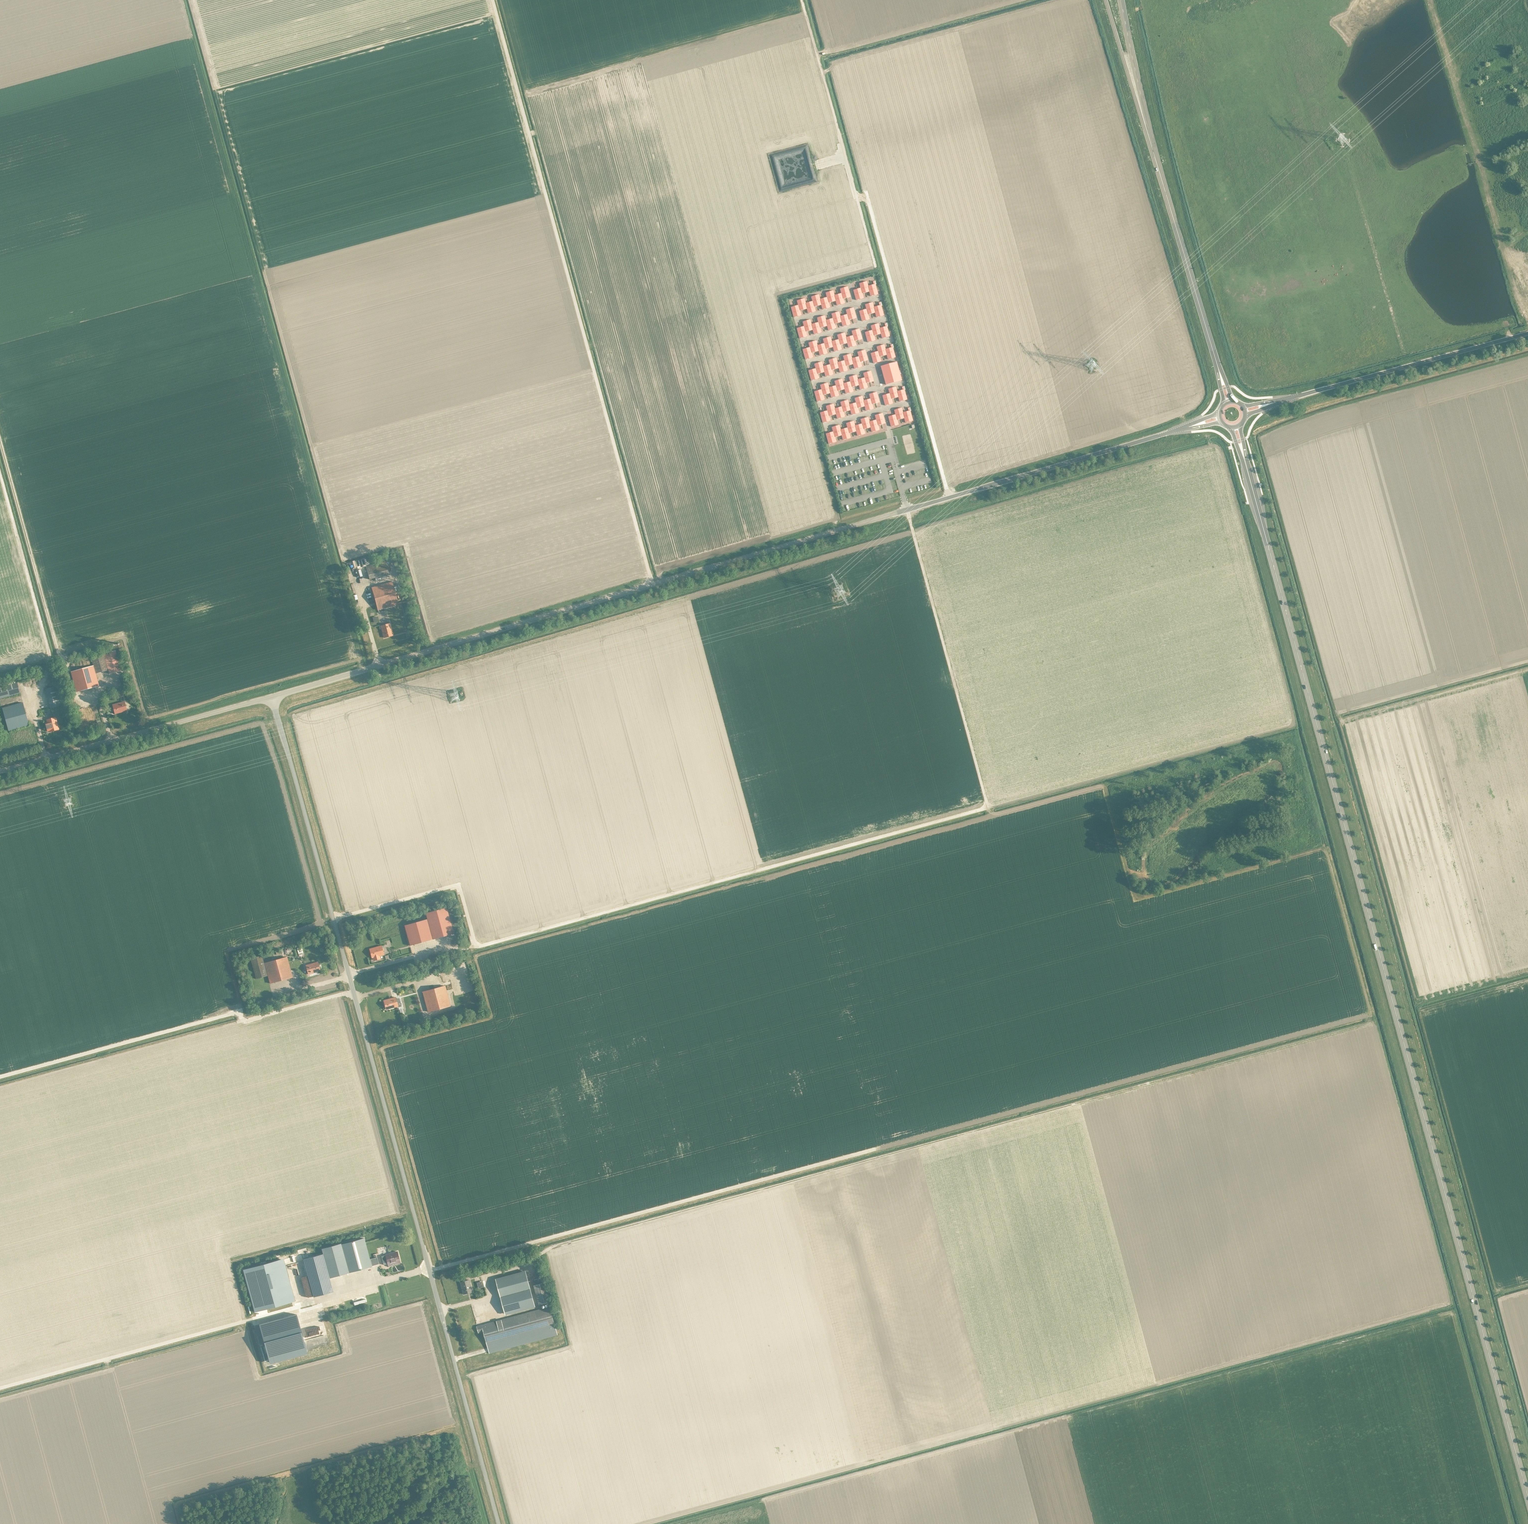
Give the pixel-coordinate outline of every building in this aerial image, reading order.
[(862,281),(864,288),(868,287),(868,288),(872,287),(871,284),(867,285),(866,280),(862,281)] [(868,287),(864,288),(865,291),(869,290),(870,295),(874,294),(872,287),(868,288),(868,287)] [(832,290),(829,290),(831,297),(834,296),(835,298),(838,297),(837,293),(834,294),(832,290)] [(824,301),(823,297),(819,298),(818,293),(815,294),(816,301),(820,300),(820,302),(824,301)] [(837,304),(840,303),(838,297),(835,298),(834,296),(831,297),(832,301),(835,300),(837,304)] [(804,297),(800,298),(802,305),(806,304),(806,306),(810,305),(809,301),(805,302),(804,297)] [(820,300),(816,301),(817,305),(821,304),(822,308),(826,307),(824,301),(820,302),(820,300)] [(868,302),(870,309),(874,308),(874,309),(878,309),(877,305),(873,306),(872,301),(868,302)] [(802,305),(803,309),(806,308),(808,312),(811,311),(810,305),(806,306),(806,304),(802,305)] [(879,315),(878,309),(874,309),(874,308),(870,309),(871,313),(875,312),(876,316),(879,315)] [(840,319),(844,318),(843,314),(840,315),(838,311),(835,312),(836,318),(840,317),(840,319)] [(826,323),(830,322),(829,318),(825,319),(824,315),(820,316),(822,322),(826,321),(826,323)] [(842,325),(846,324),(844,318),(840,319),(840,317),(836,318),(837,322),(841,321),(842,325)] [(812,327),(815,326),(814,322),(811,323),(810,318),(806,319),(808,326),(811,325),(812,327)] [(828,329),(832,328),(830,322),(826,323),(826,321),(822,322),(823,326),(827,325),(828,329)] [(878,322),(874,323),(876,330),(879,329),(880,331),(883,330),(882,326),(879,327),(878,322)] [(808,326),(809,330),(812,329),(814,333),(817,332),(815,326),(812,327),(811,325),(808,326)] [(879,329),(876,330),(877,334),(880,333),(882,337),(885,336),(883,330),(880,331),(879,329)] [(846,340),(850,339),(849,335),(845,336),(844,332),(840,333),(842,339),(846,338),(846,340)] [(836,343),(835,339),(831,340),(830,336),(826,337),(828,343),(832,342),(832,344),(836,343)] [(848,346),(852,345),(850,339),(846,340),(846,338),(842,339),(843,343),(847,342),(848,346)] [(812,341),(814,347),(817,346),(818,348),(821,347),(820,343),(817,344),(815,340),(812,341)] [(834,350),(837,349),(836,343),(832,344),(832,342),(828,343),(829,347),(832,346),(834,350)] [(880,345),(882,351),(885,350),(886,352),(889,351),(888,347),(885,348),(883,344),(880,345)] [(819,354),(823,353),(821,347),(818,348),(817,346),(814,347),(814,351),(818,350),(819,354)] [(891,357),(889,351),(886,352),(885,350),(882,351),(883,355),(886,354),(887,358),(891,357)] [(856,360),(855,356),(851,357),(850,353),(846,354),(848,360),(852,359),(852,361),(856,360)] [(841,364),(840,360),(837,361),(835,357),(832,358),(834,364),(837,363),(838,365),(841,364)] [(848,360),(849,364),(853,363),(854,368),(857,367),(856,360),(852,361),(852,359),(848,360)] [(821,361),(818,362),(819,368),(823,367),(823,369),(827,368),(826,364),(822,365),(821,361)] [(896,361),(880,365),(885,384),(901,379),(896,361)] [(840,371),(843,370),(841,364),(838,365),(837,363),(834,364),(835,368),(838,367),(840,371)] [(819,368),(820,372),(824,371),(825,375),(829,374),(827,368),(823,369),(823,367),(819,368)] [(856,374),(852,375),(854,381),(857,381),(858,382),(861,381),(860,378),(857,378),(856,374)] [(841,378),(838,379),(839,385),(843,384),(843,386),(847,385),(846,381),(843,382),(841,378)] [(860,389),(863,388),(861,381),(858,382),(857,381),(854,381),(855,385),(858,384),(860,389)] [(827,382),(823,383),(825,389),(829,388),(829,390),(833,389),(832,385),(828,386),(827,382)] [(843,384),(839,385),(840,389),(844,388),(845,393),(849,392),(847,385),(843,386),(843,384)] [(901,393),(900,389),(896,390),(895,386),(891,387),(893,393),(897,392),(897,394),(901,393)] [(831,397),(835,396),(833,389),(829,390),(829,388),(825,389),(826,393),(830,392),(831,397)] [(897,392),(893,393),(894,397),(898,396),(899,401),(903,400),(901,393),(897,394),(897,392)] [(867,402),(866,399),(863,400),(861,395),(858,396),(860,403),(863,402),(864,403),(867,402)] [(843,400),(845,407),(849,406),(849,407),(853,406),(852,403),(848,404),(847,399),(843,400)] [(863,402),(860,403),(861,406),(864,405),(865,410),(869,409),(867,402),(864,403),(863,402)] [(833,403),(829,404),(831,410),(835,410),(835,411),(839,410),(838,406),(834,407),(833,403)] [(855,413),(853,406),(849,407),(849,406),(845,407),(846,410),(850,409),(851,414),(855,413)] [(907,414),(906,410),(902,411),(901,407),(897,408),(899,414),(903,413),(903,415),(906,414),(907,414)] [(831,410),(832,414),(835,413),(837,418),(840,417),(839,410),(835,411),(835,410),(831,410)] [(905,422),(908,421),(907,414),(906,414),(903,415),(903,413),(899,414),(900,418),(904,417),(905,422)] [(867,416),(864,417),(865,424),(869,423),(869,424),(873,423),(872,420),(869,421),(867,416)] [(859,427),(858,424),(854,425),(853,420),(849,421),(851,428),(855,427),(855,428),(859,427)] [(869,423),(865,424),(866,427),(870,426),(871,431),(875,430),(873,423),(869,424),(869,423)] [(844,431),(843,428),(840,429),(838,424),(835,425),(837,432),(840,431),(841,432),(844,431)] [(855,427),(851,428),(852,431),(856,430),(857,435),(860,434),(859,427),(855,428),(855,427)] [(840,431),(837,432),(838,435),(841,434),(843,439),(846,438),(844,431),(841,432),(840,431)] [(369,579),(388,573),(384,561),(365,566),(369,579)] [(377,609),(397,604),(391,581),(371,587),(377,609)] [(383,637),(392,635),(389,623),(380,625),(383,637)] [(103,653),(107,669),(108,673),(120,670),(114,650),(103,653)] [(103,653),(90,657),(92,665),(95,673),(107,669),(103,653)] [(98,685),(95,673),(92,665),(70,671),(76,691),(98,685)] [(19,692),(16,682),(0,686),(0,698),(19,692)] [(50,707),(61,704),(56,685),(45,688),(50,707)] [(114,713),(126,710),(124,701),(112,704),(114,713)] [(8,730),(28,724),(22,702),(2,707),(8,730)] [(49,731),(58,728),(55,717),(58,716),(57,711),(50,713),(51,718),(46,719),(47,722),(43,723),(45,730),(49,729),(49,731)] [(423,912),(424,918),(430,938),(451,932),(444,906),(423,912)] [(407,944),(430,938),(424,918),(402,924),(407,944)] [(379,955),(383,954),(380,945),(369,948),(371,957),(372,957),(372,958),(374,959),(378,958),(379,955)] [(269,982),(292,976),(286,956),(263,963),(261,954),(250,958),(255,978),(267,975),(269,982)] [(308,973),(319,970),(317,961),(305,965),(308,973)] [(427,1011),(450,1005),(444,985),(422,991),(427,1011)] [(385,1009),(397,1005),(395,996),(383,1000),(385,1009)] [(363,1238),(342,1244),(349,1272),(371,1266),(369,1258),(363,1238)] [(349,1271),(342,1243),(321,1249),(322,1253),(328,1277),(349,1271)] [(384,1254),(381,1255),(381,1257),(382,1258),(383,1258),(383,1259),(383,1260),(382,1261),(383,1264),(387,1263),(388,1266),(387,1263),(393,1261),(393,1264),(399,1262),(396,1251),(384,1254)] [(302,1258),(313,1296),(332,1291),(328,1277),(322,1253),(302,1258)] [(376,1256),(369,1258),(371,1266),(378,1264),(378,1263),(376,1258),(376,1256)] [(282,1259),(243,1270),(255,1311),(294,1301),(294,1300),(293,1300),(282,1259)] [(368,1275),(378,1272),(376,1265),(366,1267),(368,1275)] [(495,1279),(504,1313),(533,1305),(524,1271),(495,1279)] [(463,1293),(472,1291),(469,1279),(460,1282),(463,1293)] [(483,1330),(487,1346),(489,1352),(557,1333),(555,1328),(554,1323),(550,1310),(549,1306),(548,1306),(542,1308),(476,1326),(478,1332),(483,1330)] [(306,1351),(295,1314),(259,1324),(269,1361),(306,1351)]
